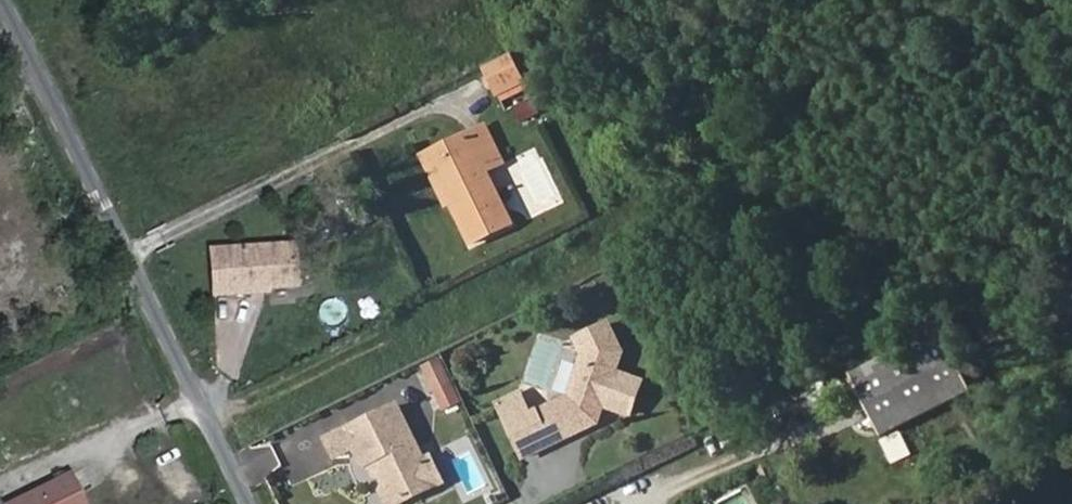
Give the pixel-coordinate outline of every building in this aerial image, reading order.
[(497,92),(525,80),(510,48),(482,62),(497,92)] [(512,106),(518,123),(539,116),(533,99),(512,106)] [(470,145),(433,162),(471,244),(510,226),(484,173),(501,164),(483,127),(465,136),(470,145)] [(428,153),(433,162),(470,145),(465,136),(428,153)] [(264,280),(264,288),(286,287),(284,246),(203,249),(203,295),(240,294),(240,281),(264,280)] [(297,266),(301,286),(316,283),(312,263),(297,266)] [(264,293),(264,288),(264,280),(240,281),(240,294),(264,293)] [(605,326),(574,341),(582,357),(568,399),(538,414),(532,417),(509,429),(524,460),(553,445),(597,423),(602,406),(630,415),(641,382),(614,374),(620,354),(605,326)] [(972,392),(941,332),(848,378),(877,438),(972,392)] [(443,355),(421,363),(439,412),(461,404),(443,355)] [(497,407),(509,429),(532,417),(521,395),(497,407)] [(321,441),(339,477),(343,475),(353,470),(358,478),(355,485),(362,499),(365,503),(394,503),(409,497),(398,475),(399,470),(372,416),(321,441)] [(878,446),(890,467),(906,459),(897,436),(878,446)] [(399,470),(398,475),(409,497),(419,492),(406,467),(399,470)] [(349,488),(355,485),(358,478),(353,470),(343,475),(349,488)] [(71,473),(8,503),(85,503),(71,473)]
